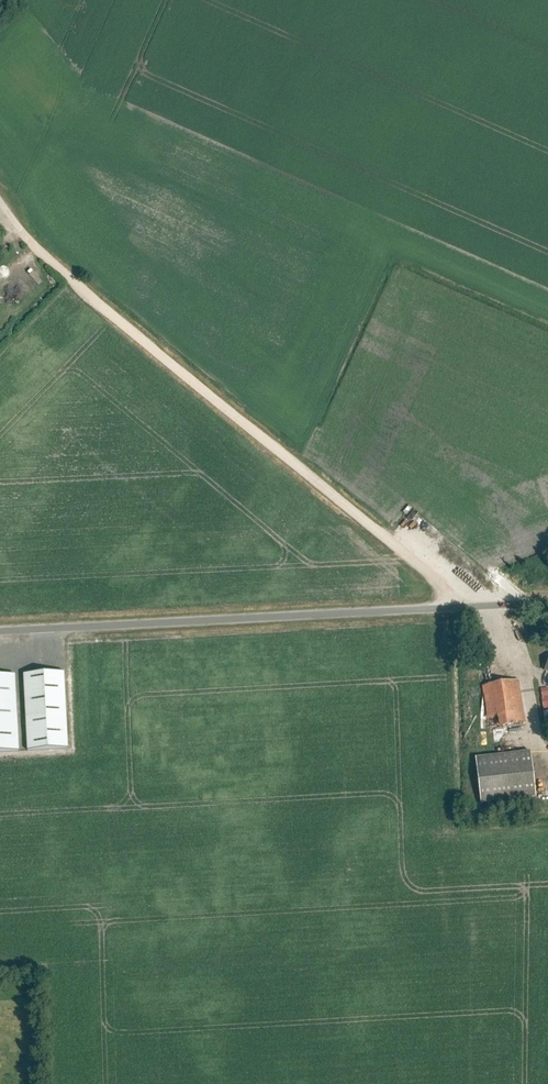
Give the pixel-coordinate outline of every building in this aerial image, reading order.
[(46,638),(47,660),(55,659),(54,638),(46,638)] [(27,751),(68,749),(64,672),(24,674),(27,751)] [(19,751),(15,674),(0,675),(0,752),(19,751)] [(489,729),(525,723),(519,680),(482,685),(489,729)] [(547,687),(539,689),(545,724),(547,723),(547,692),(547,687)] [(486,804),(540,797),(535,752),(481,759),(486,804)]
